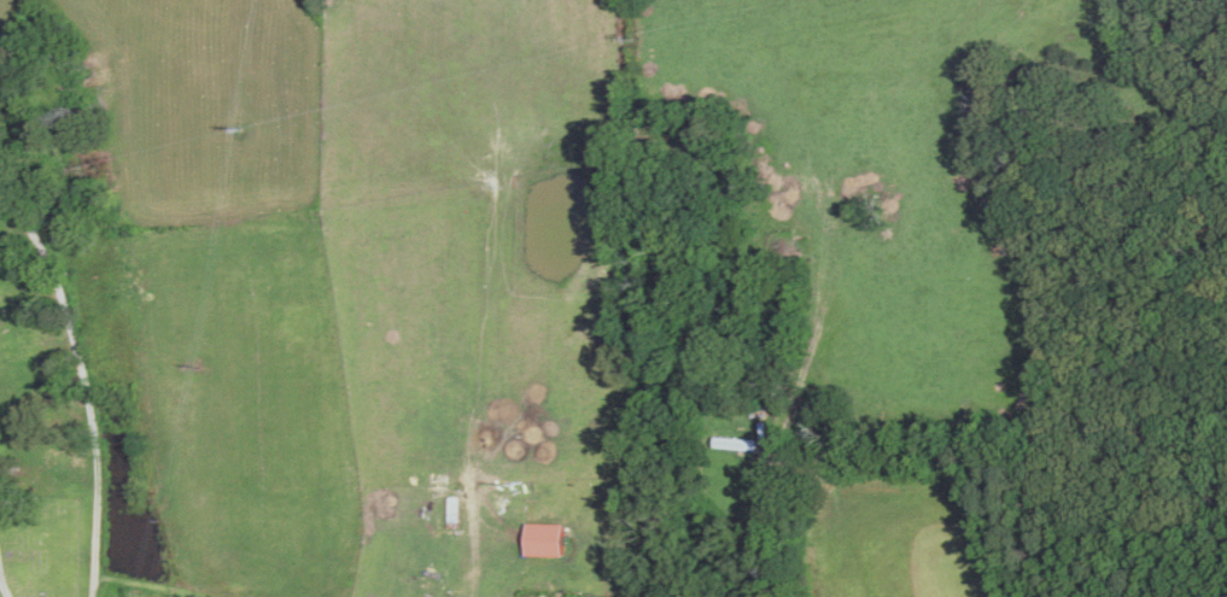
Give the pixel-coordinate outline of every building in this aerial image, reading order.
[(757,450),(757,439),(716,439),(716,450),(757,450)] [(564,524),(527,524),(526,557),(564,558),(564,524)]
